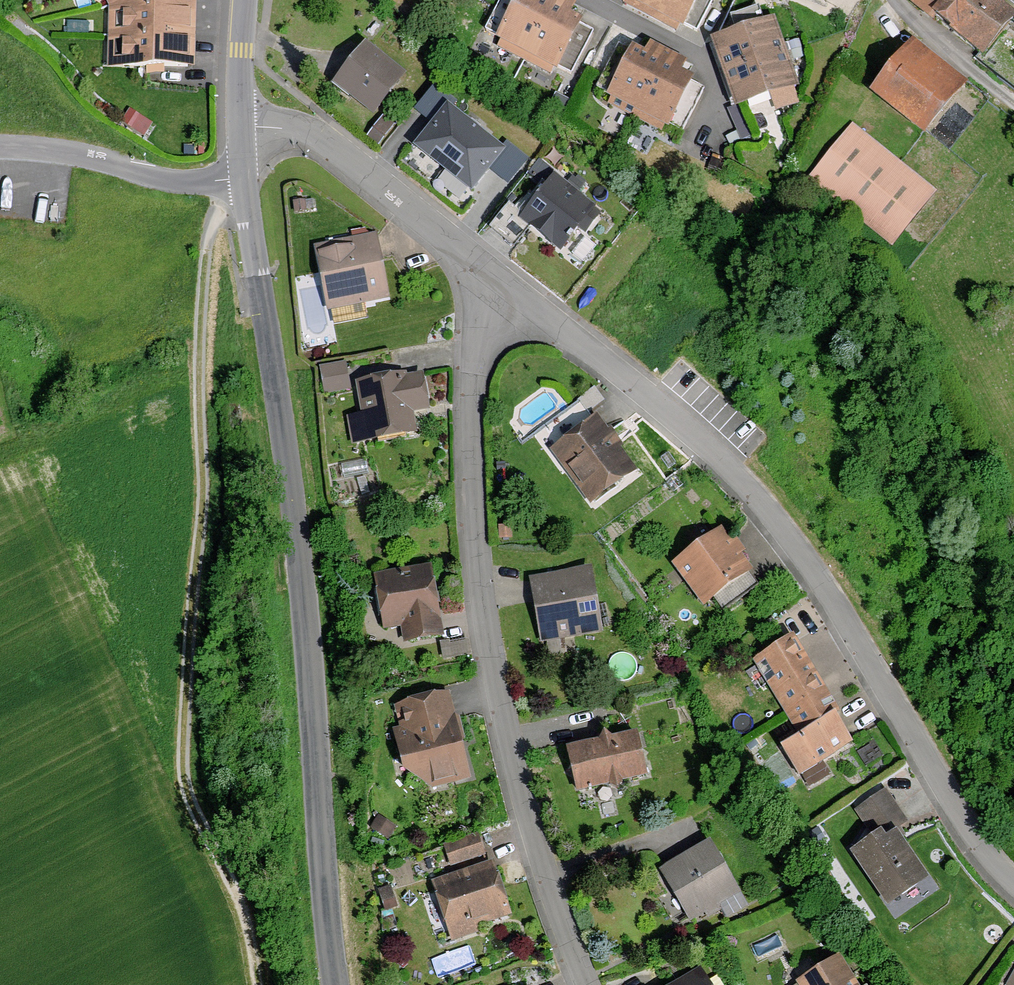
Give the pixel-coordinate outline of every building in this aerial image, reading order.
[(155,0),(98,0),(103,11),(102,75),(190,76),(191,10),(157,9),(155,0)] [(568,10),(550,0),(529,0),(527,5),(519,0),(503,0),(483,36),(492,41),(490,45),(564,85),(590,37),(562,22),(568,10)] [(613,5),(679,38),(683,32),(694,37),(713,0),(616,0),(613,5)] [(975,58),(1008,15),(988,0),(900,0),(975,58)] [(797,88),(771,19),(704,44),(730,113),(797,88)] [(401,79),(361,47),(329,86),(369,118),(401,79)] [(958,89),(904,47),(863,99),(917,141),(958,89)] [(683,68),(645,49),(640,60),(626,53),(598,108),(663,140),(667,132),(678,138),(701,92),(677,80),(683,68)] [(505,152),(446,106),(413,149),(471,195),(505,152)] [(933,196),(847,126),(801,181),(887,252),(933,196)] [(595,221),(550,184),(516,225),(556,258),(576,234),(581,239),(595,221)] [(390,298),(376,233),(314,246),(328,311),(390,298)] [(316,353),(315,341),(304,343),(305,354),(316,353)] [(346,399),(341,369),(317,373),(322,403),(346,399)] [(404,384),(403,378),(351,386),(356,419),(344,421),(348,449),(413,439),(410,418),(426,415),(421,382),(404,384)] [(633,477),(591,421),(546,455),(588,511),(633,477)] [(727,547),(717,533),(667,569),(698,613),(749,577),(737,561),(741,558),(732,544),(727,547)] [(439,644),(426,571),(368,582),(378,637),(398,634),(401,650),(439,644)] [(598,637),(588,573),(527,583),(537,647),(598,637)] [(748,667),(794,740),(774,752),(794,783),(846,750),(829,723),(835,720),(787,643),(748,667)] [(387,735),(396,778),(429,794),(465,787),(447,698),(390,710),(395,733),(387,735)] [(641,782),(630,738),(558,756),(570,801),(641,782)] [(881,795),(851,815),(869,841),(844,857),(881,913),(923,885),(892,839),(905,830),(881,795)] [(392,831),(377,821),(370,833),(385,843),(392,831)] [(481,862),(475,840),(439,849),(445,871),(481,862)] [(735,899),(704,847),(654,877),(685,928),(735,899)] [(506,922),(488,868),(427,888),(447,948),(480,937),(478,932),(506,922)] [(391,910),(386,892),(375,895),(380,913),(391,910)] [(800,984),(844,984),(831,965),(800,984)] [(698,973),(677,984),(705,984),(698,973)]
